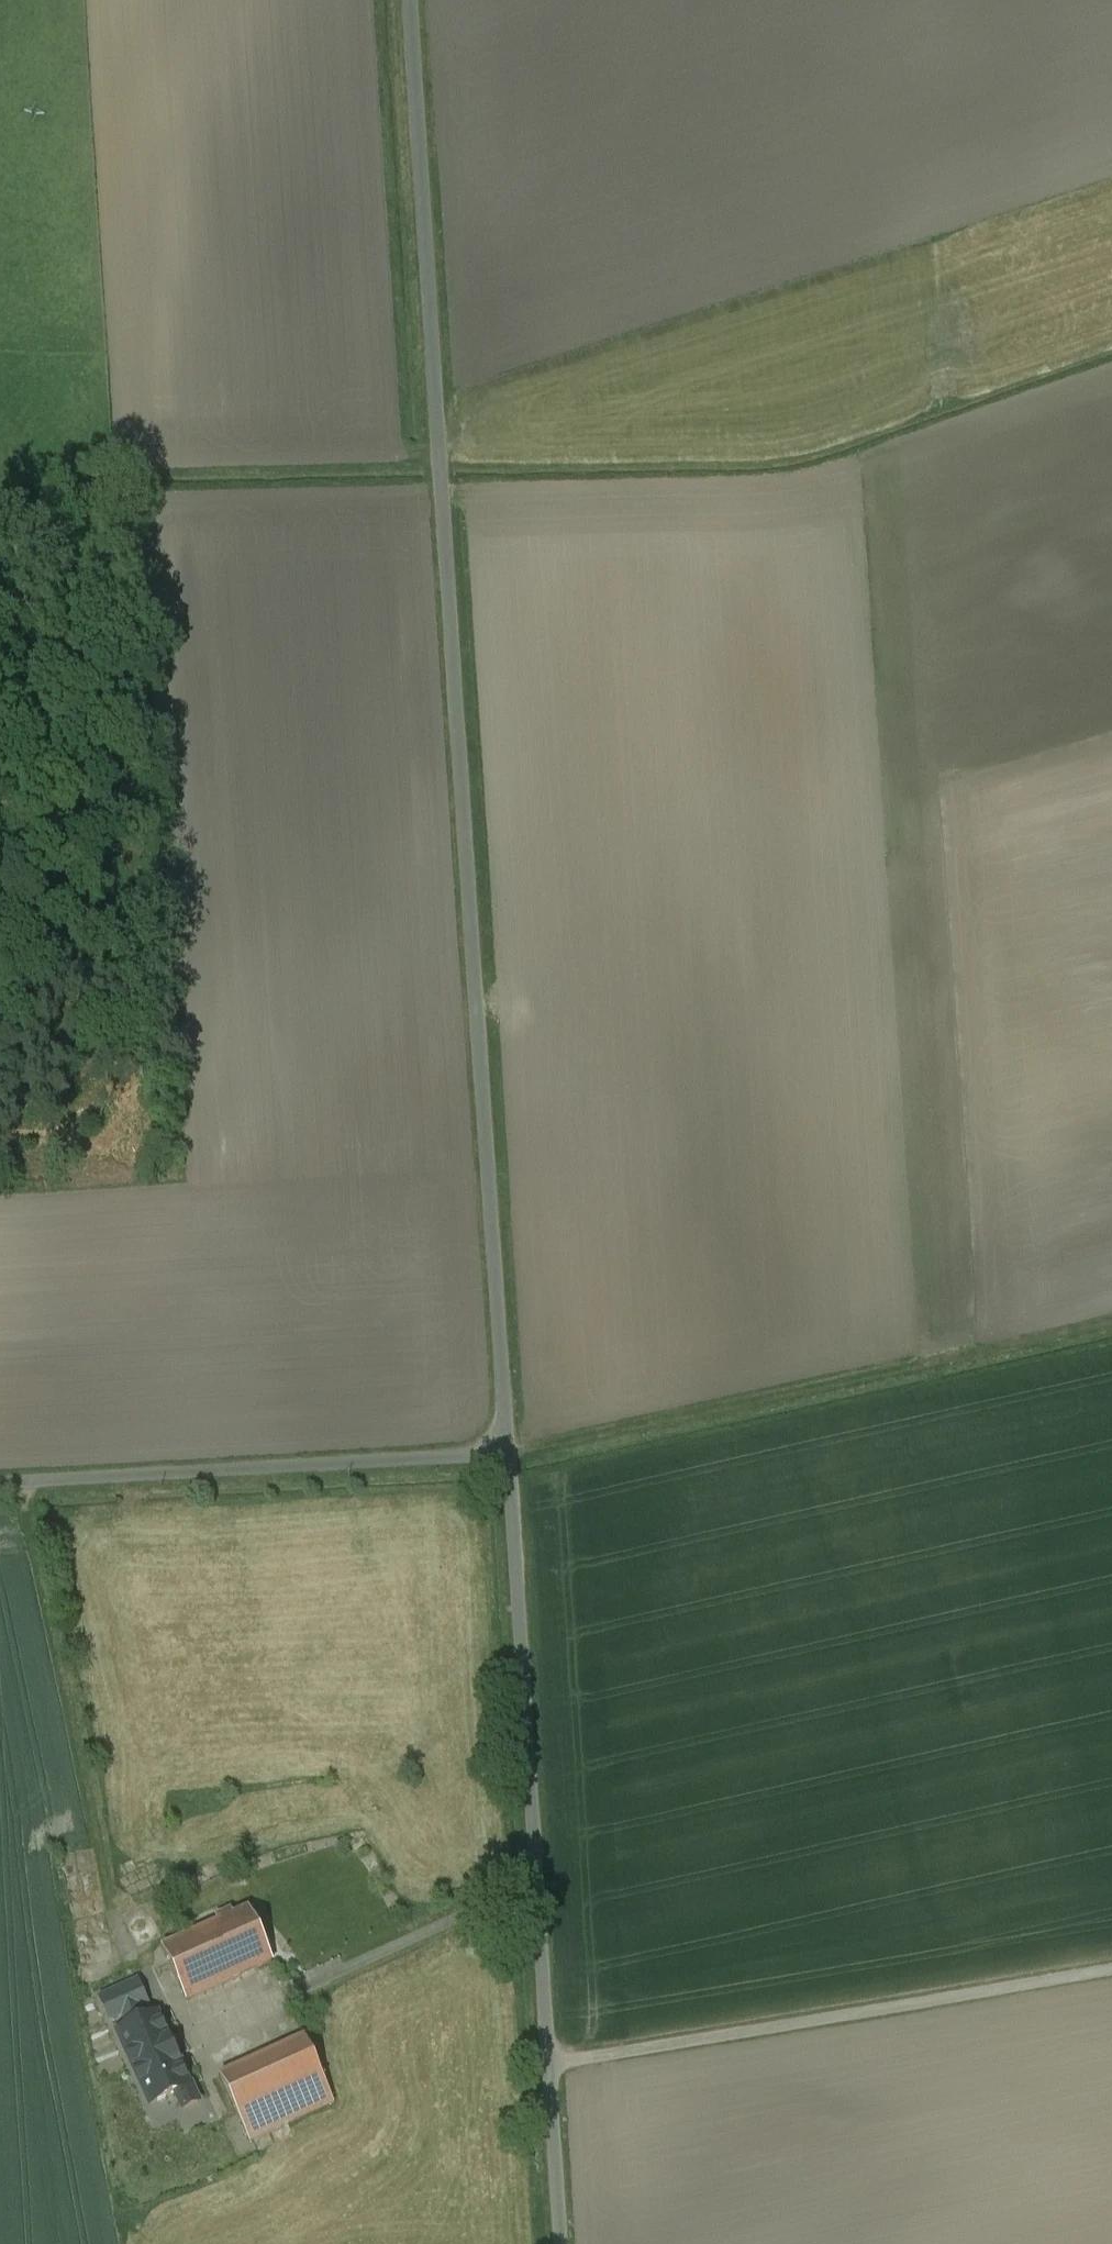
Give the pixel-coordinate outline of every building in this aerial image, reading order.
[(187,2002),(271,1964),(248,1912),(235,1917),(232,1911),(216,1919),(219,1924),(190,1937),(177,1943),(163,1950),(187,2002)] [(124,2015),(140,2007),(147,2004),(138,1984),(102,2001),(111,2021),(124,2015)] [(140,2007),(124,2015),(131,2029),(119,2035),(152,2106),(177,2094),(184,2110),(199,2103),(191,2086),(190,2087),(180,2067),(182,2066),(170,2038),(168,2039),(158,2017),(147,2023),(140,2007)] [(306,2039),(221,2077),(250,2142),(334,2103),(306,2039)]
